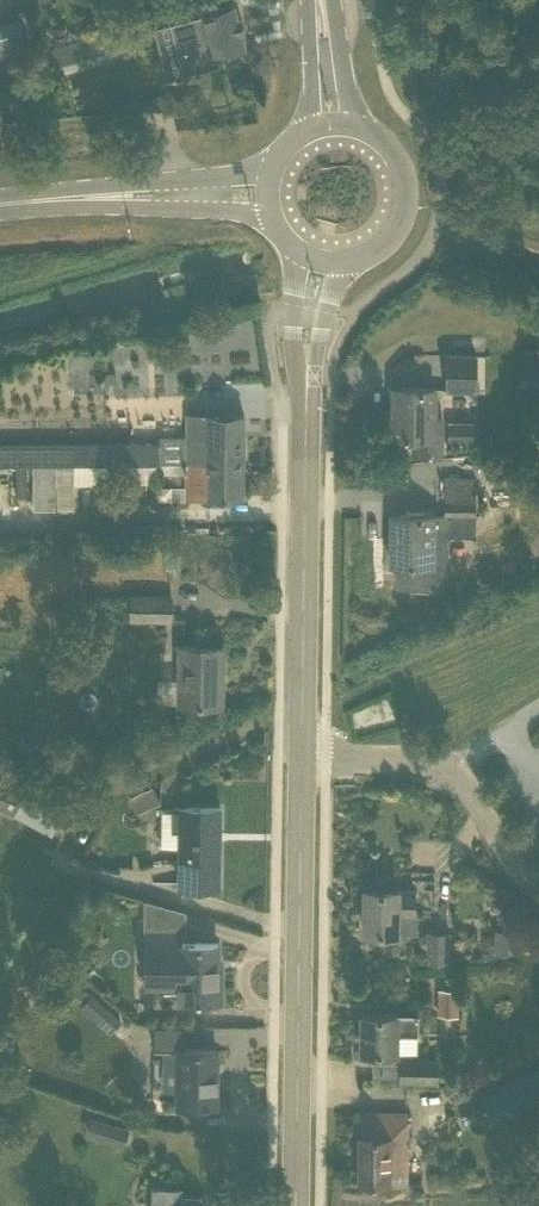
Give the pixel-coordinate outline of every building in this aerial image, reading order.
[(237,21),(234,7),(171,23),(184,75),(220,65),(218,55),(244,48),(240,34),(244,33),(241,20),(237,21)] [(477,355),(448,355),(447,389),(476,390),(477,355)] [(439,387),(435,387),(401,387),(401,401),(393,401),(393,437),(414,437),(414,454),(442,455),(443,414),(439,414),(439,387)] [(186,413),(186,462),(207,462),(207,456),(226,456),(226,472),(244,472),(244,413),(186,413)] [(477,418),(445,418),(444,442),(477,442),(477,418)] [(33,461),(57,461),(107,461),(156,461),(157,461),(160,461),(160,440),(0,439),(0,460),(33,461)] [(207,462),(186,462),(187,496),(244,496),(244,472),(226,472),(226,456),(207,456),(207,462)] [(57,461),(33,461),(34,508),(55,508),(55,483),(57,483),(57,461)] [(156,461),(107,461),(107,481),(142,482),(142,475),(156,475),(156,461)] [(182,474),(182,461),(160,461),(157,461),(157,474),(182,474)] [(446,479),(446,516),(474,517),(475,479),(446,479)] [(392,514),(391,564),(433,565),(433,528),(441,528),(441,515),(392,514)] [(172,619),(172,597),(131,596),(131,619),(172,619)] [(159,700),(179,701),(179,704),(223,705),(223,646),(180,646),(180,678),(159,678),(159,700)] [(13,815),(26,788),(0,775),(0,808),(13,815)] [(17,815),(51,832),(53,833),(68,803),(32,785),(17,815)] [(160,801),(153,786),(131,797),(138,812),(160,801)] [(219,886),(220,808),(174,807),(174,842),(180,842),(179,886),(219,886)] [(416,917),(416,916),(416,888),(365,888),(364,930),(397,931),(398,917),(416,917)] [(222,979),(218,979),(219,944),(182,943),(182,930),(145,929),(145,946),(144,982),(159,982),(180,982),(180,1000),(218,1000),(222,1000),(222,979)] [(451,963),(451,931),(427,931),(427,963),(451,963)] [(438,1011),(456,1014),(460,994),(442,990),(438,1011)] [(111,1032),(121,1021),(121,1020),(90,993),(80,1005),(111,1032)] [(418,1014),(362,1012),(362,1051),(396,1051),(397,1033),(418,1033),(418,1014)] [(178,1062),(177,1107),(217,1106),(216,1051),(156,1052),(155,1061),(178,1062)] [(437,1060),(401,1059),(401,1079),(437,1080),(437,1060)] [(451,1100),(494,1074),(486,1061),(469,1071),(443,1086),(451,1100)] [(409,1113),(362,1112),(362,1135),(360,1135),(360,1182),(407,1182),(409,1113)] [(88,1113),(82,1132),(122,1145),(128,1125),(88,1113)] [(202,1194),(201,1194),(201,1195),(182,1195),(183,1186),(181,1186),(181,1188),(152,1187),(151,1205),(202,1205),(202,1194)]
